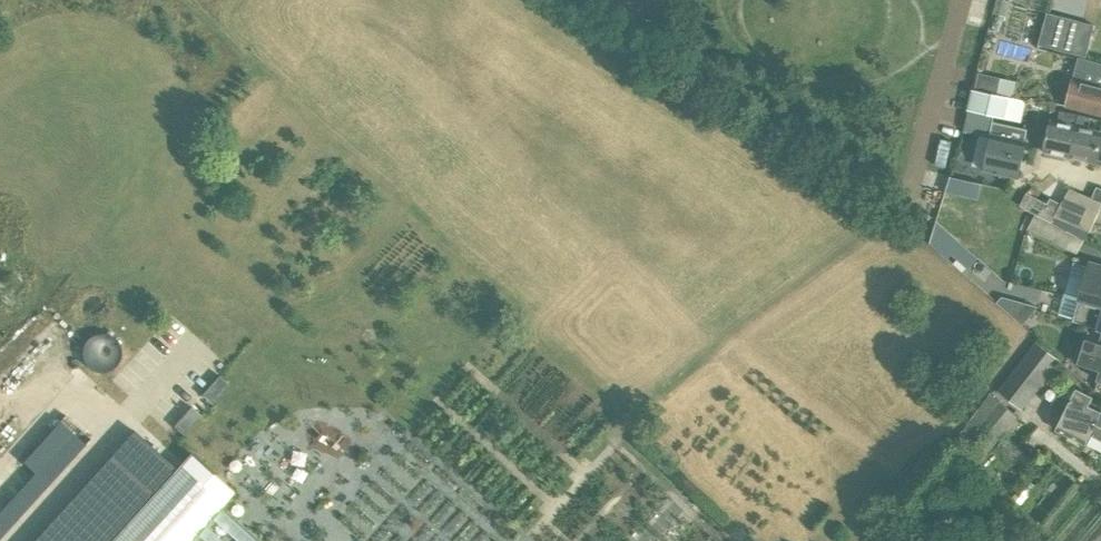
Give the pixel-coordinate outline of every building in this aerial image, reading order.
[(1087,57),(1093,34),(1096,24),(1049,10),(1039,45),(1087,57)] [(1080,59),(1075,79),(1068,106),(1100,115),(1100,64),(1080,59)] [(997,116),(1009,118),(1009,117),(1014,98),(997,94),(987,92),(976,89),(972,88),(968,109),(997,116)] [(1078,113),(1061,110),(1059,121),(1052,119),(1050,126),(1046,144),(1045,151),(1095,162),(1100,138),(1100,118),(1080,113),(1080,114),(1078,113)] [(1020,177),(1027,142),(1025,142),(1028,128),(993,121),(990,135),(992,135),(984,169),(1020,177)] [(988,195),(965,183),(952,206),(975,218),(988,195)] [(1027,209),(1035,195),(1017,186),(1011,198),(1010,200),(1027,209)] [(1098,186),(1093,197),(1100,201),(1100,187),(1098,186)] [(1090,231),(1091,231),(1100,209),(1100,201),(1093,197),(1071,188),(1062,203),(1055,215),(1090,231)] [(1041,216),(1048,202),(1035,195),(1027,209),(1036,214),(1041,216)] [(1048,202),(1041,216),(1052,222),(1055,215),(1062,203),(1051,198),(1048,202)] [(1047,220),(1041,216),(1036,214),(1029,227),(1040,233),(1047,220)] [(1055,215),(1052,222),(1086,239),(1090,231),(1055,215)] [(1093,262),(1093,261),(1091,261),(1090,266),(1075,261),(1059,313),(1074,318),(1074,319),(1099,327),(1100,328),(1100,264),(1093,262)] [(998,302),(1023,325),(1036,311),(1037,305),(1003,296),(998,302)] [(1100,357),(1100,344),(1083,338),(1079,350),(1100,357)] [(999,391),(1023,409),(1061,359),(1037,341),(999,391)] [(1079,350),(1076,361),(1100,369),(1100,357),(1079,350)] [(1090,405),(1095,396),(1070,384),(1065,395),(1073,399),(1058,428),(1087,443),(1092,433),(1100,438),(1100,410),(1090,405)] [(956,441),(981,460),(1018,416),(991,393),(956,441)] [(222,507),(235,493),(191,452),(177,467),(135,429),(34,540),(260,540),(222,507)]
